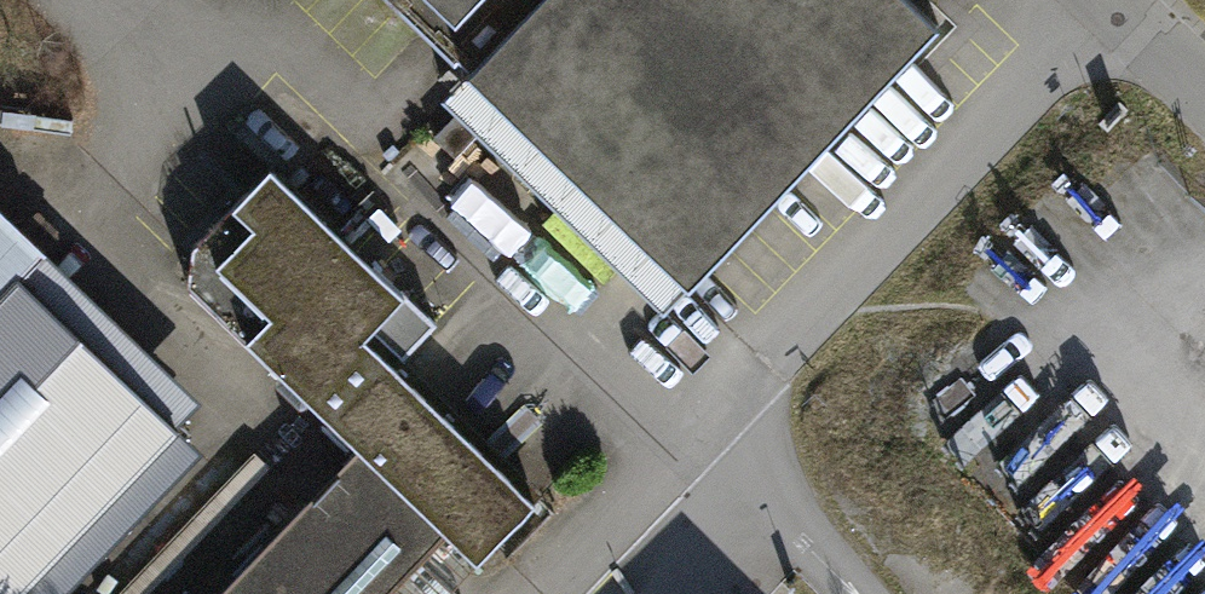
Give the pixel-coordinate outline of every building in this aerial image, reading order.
[(688,287),(939,26),(911,0),(390,0),(454,61),(457,57),(469,68),(465,72),(688,287)] [(371,265),(270,168),(192,247),(187,285),(356,447),(444,530),(476,561),(534,501),(394,366),(435,322),(373,262),(371,265)] [(0,209),(0,593),(14,593),(176,425),(20,277),(45,251),(0,209)] [(200,399),(45,251),(20,277),(176,425),(200,399)] [(176,425),(14,593),(65,593),(202,451),(176,425)] [(444,530),(356,447),(215,593),(383,593),(444,530)] [(268,466),(252,451),(127,583),(139,593),(146,593),(268,466)] [(444,530),(383,593),(444,593),(476,561),(444,530)]
